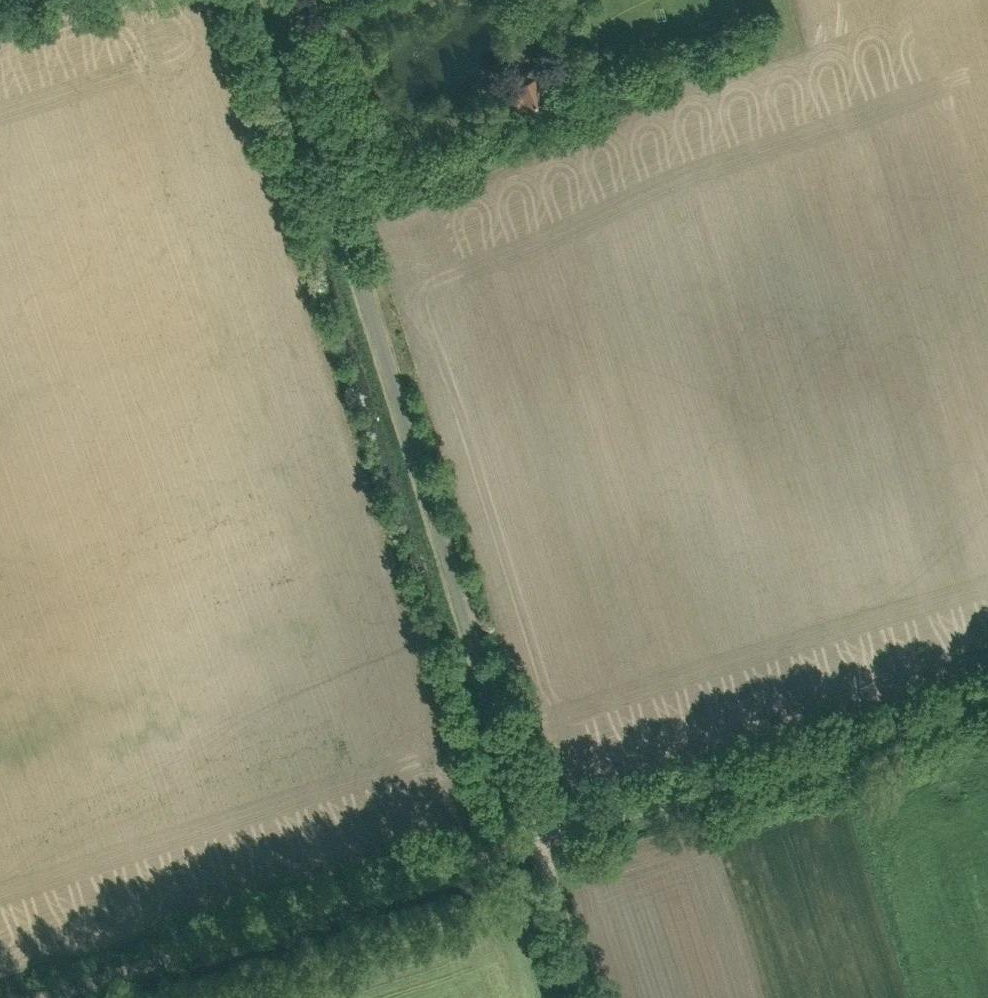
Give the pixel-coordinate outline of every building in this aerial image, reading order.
[(529,68),(487,83),(500,122),(542,108),(529,68)]
